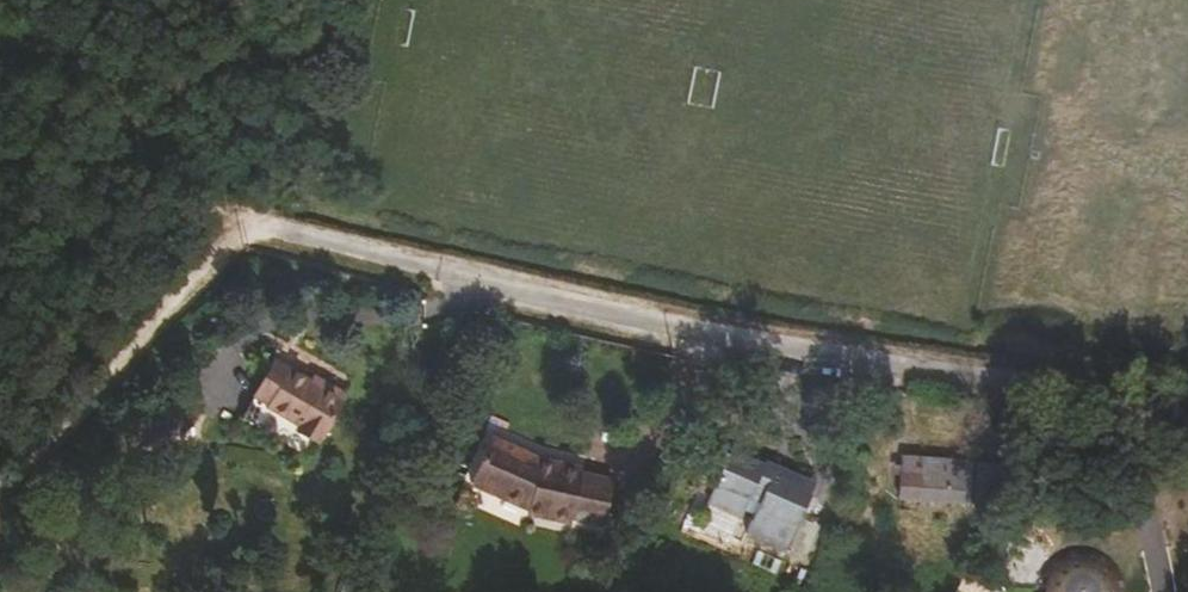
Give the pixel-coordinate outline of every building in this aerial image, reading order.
[(286,335),(277,349),(345,393),(354,379),(286,335)] [(275,360),(241,420),(307,459),(344,394),(315,378),(313,382),(275,360)] [(491,437),(469,484),(526,511),(528,514),(570,523),(571,519),(602,525),(612,480),(582,473),(583,468),(539,459),(491,437)] [(719,455),(711,473),(719,476),(708,500),(748,521),(744,532),(783,550),(810,491),(775,474),(778,469),(744,453),(740,459),(727,454),(719,455)] [(900,459),(896,499),(967,503),(970,464),(900,459)] [(976,504),(993,506),(1008,474),(1008,466),(977,464),(976,504)] [(1082,557),(1076,556),(1071,555),(1067,555),(1061,556),(1057,557),(1054,558),(1050,560),(1046,562),(1043,564),(1041,565),(1038,568),(1035,571),(1032,575),(1030,578),(1028,582),(1027,585),(1026,589),(1025,591),(1115,591),(1114,586),(1112,582),(1110,578),(1108,575),(1105,571),(1102,568),(1099,565),(1095,563),(1092,561),(1089,560),(1086,558),(1082,557)]
